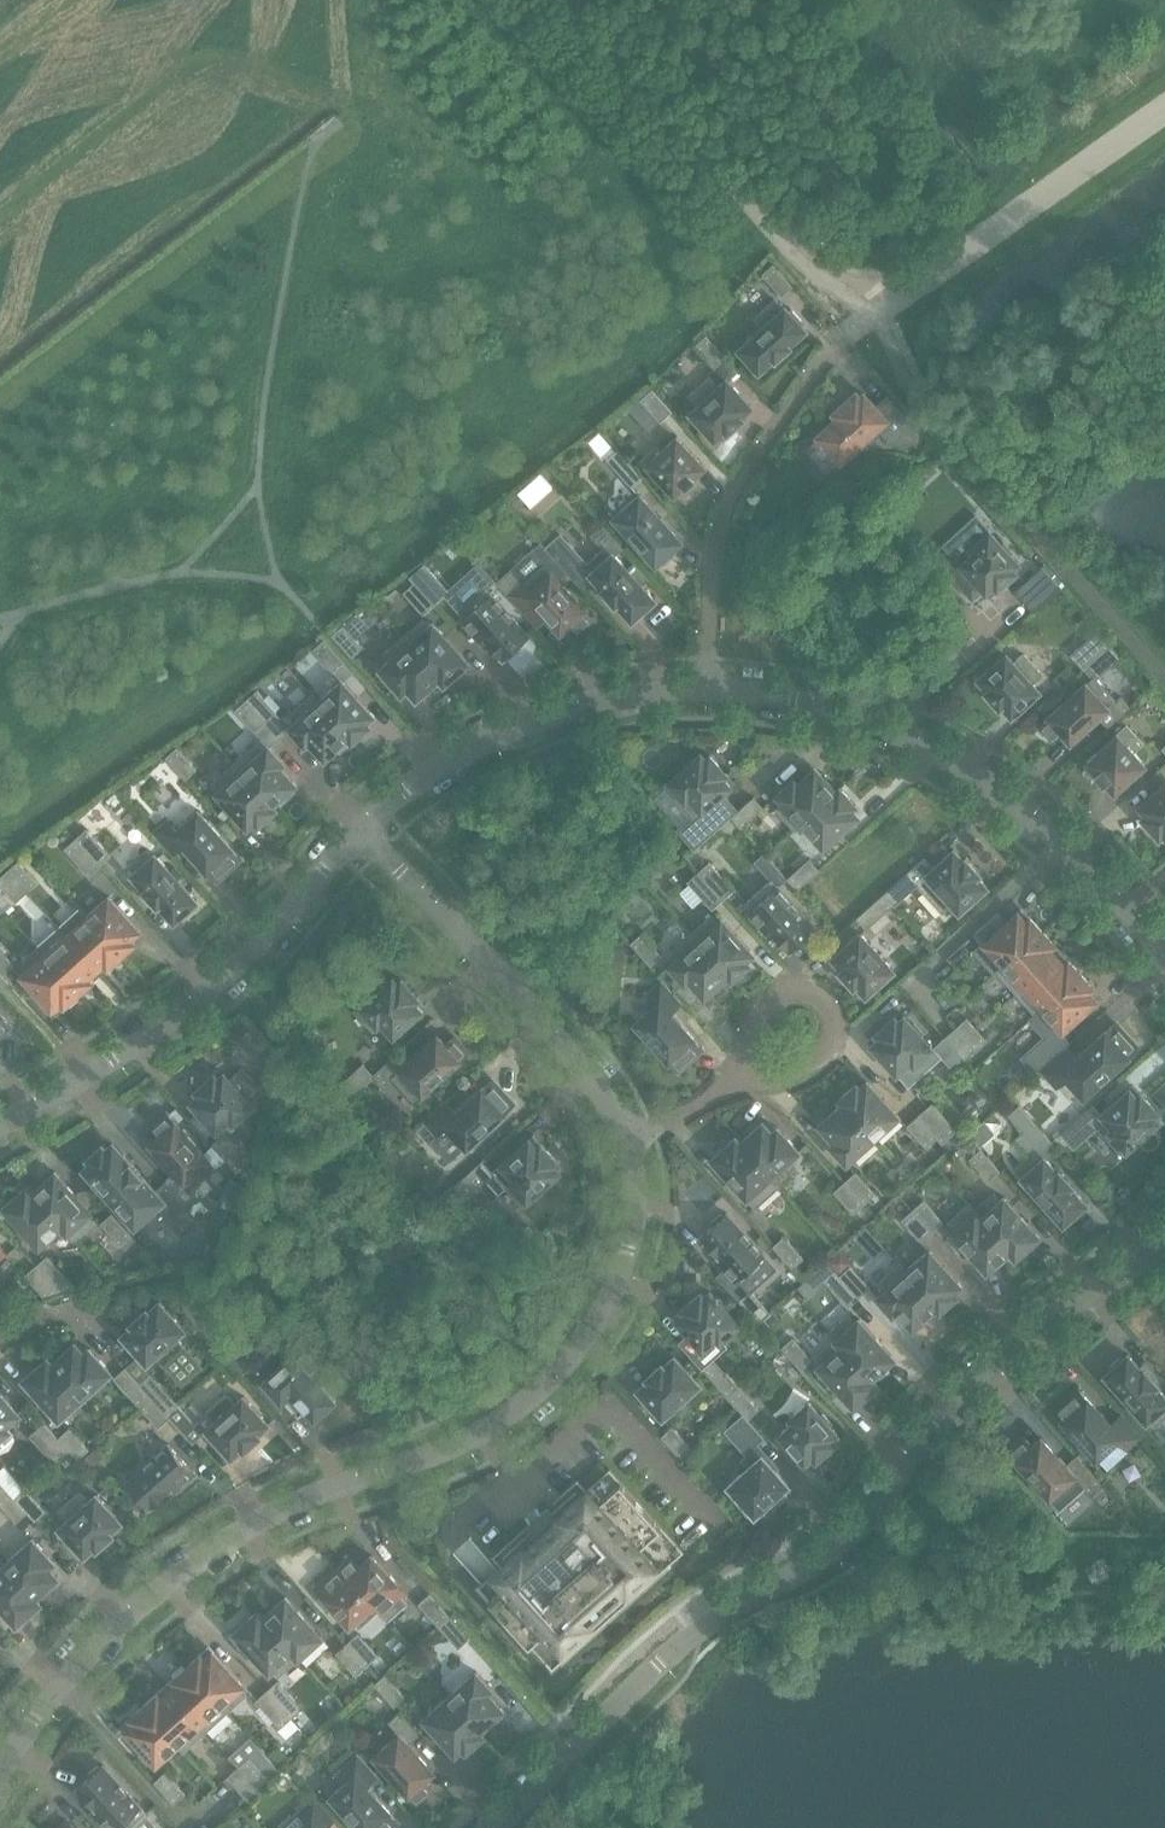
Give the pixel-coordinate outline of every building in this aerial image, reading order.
[(792,285),(772,263),(761,273),(781,295),(792,285)] [(788,344),(801,332),(805,329),(802,325),(804,323),(790,308),(788,310),(785,306),(783,308),(774,299),(754,317),(763,326),(738,348),(759,370),(774,357),(775,358),(789,346),(788,344)] [(705,334),(694,344),(715,366),(726,378),(728,380),(738,371),(725,357),(705,334)] [(709,376),(689,394),(698,404),(689,411),(714,439),(725,429),(727,431),(742,417),(740,415),(751,406),(728,380),(726,378),(718,386),(709,376)] [(671,411),(651,388),(640,399),(660,421),(671,411)] [(840,460),(879,425),(890,438),(908,422),(887,399),(877,408),(864,393),(860,396),(856,391),(833,412),(838,417),(817,435),(819,437),(807,448),(826,468),(838,458),(840,460)] [(704,466),(676,436),(661,450),(656,445),(642,459),(674,494),(684,484),(685,485),(694,477),(693,476),(704,466)] [(642,477),(616,448),(605,457),(632,487),(642,477)] [(728,449),(720,458),(728,465),(736,457),(728,449)] [(681,540),(668,525),(659,515),(659,516),(639,493),(613,517),(655,563),(659,560),(662,564),(673,554),(669,551),(681,540)] [(942,563),(940,565),(945,570),(970,598),(982,588),(986,591),(994,584),(997,588),(1016,571),(1012,567),(1018,562),(1009,553),(1011,551),(1004,542),(1002,544),(989,530),(973,545),(968,540),(952,554),(942,563)] [(560,532),(544,546),(581,587),(593,576),(603,588),(602,589),(615,604),(616,602),(632,619),(635,616),(637,618),(653,604),(651,602),(654,599),(612,552),(611,553),(604,546),(587,561),(560,532)] [(448,591),(424,563),(409,576),(434,604),(448,591)] [(510,569),(496,581),(525,613),(536,604),(560,631),(568,623),(576,632),(592,618),(544,564),(522,583),(510,569)] [(1034,612),(1061,587),(1042,565),(1014,590),(1034,612)] [(434,604),(409,576),(414,582),(403,591),(423,614),(434,604)] [(528,635),(485,587),(467,603),(472,609),(465,616),(502,658),(502,657),(503,658),(528,635)] [(467,661),(432,622),(428,625),(422,619),(403,636),(439,677),(447,670),(451,676),(467,661)] [(363,646),(343,624),(331,634),(351,656),(363,646)] [(1083,668),(1110,643),(1097,629),(1069,654),(1083,668)] [(439,677),(403,636),(384,654),(389,660),(380,668),(395,685),(401,680),(416,698),(439,677)] [(344,661),(324,638),(312,648),(332,671),(344,661)] [(1039,690),(1031,682),(1041,673),(1023,653),(1013,662),(1006,653),(978,678),(988,689),(986,691),(1000,706),(1002,704),(1011,715),(1039,690)] [(1107,727),(1130,706),(1120,695),(1116,699),(1094,675),(1039,724),(1053,740),(1062,732),(1070,740),(1097,716),(1107,727)] [(371,712),(341,679),(318,700),(312,694),(352,741),(369,725),(366,721),(368,719),(366,717),(371,712)] [(276,711),(256,689),(246,699),(265,721),(276,711)] [(352,741),(312,694),(292,712),(297,719),(289,726),(305,744),(309,740),(322,755),(328,751),(330,753),(348,737),(352,741)] [(265,721),(246,699),(235,708),(254,731),(265,721)] [(1145,764),(1132,750),(1141,742),(1126,726),(1087,761),(1096,772),(1096,773),(1104,782),(1104,781),(1114,792),(1145,764)] [(293,781),(280,766),(284,762),(268,744),(260,752),(254,745),(234,763),(276,808),(272,804),(290,788),(288,785),(293,781)] [(196,768),(177,746),(165,756),(185,778),(196,768)] [(665,786),(653,798),(679,828),(678,829),(694,847),(731,816),(737,810),(721,792),(729,785),(722,777),(726,773),(709,755),(705,758),(700,753),(664,785),(665,786)] [(276,808),(234,763),(214,781),(220,788),(216,791),(245,824),(250,819),(252,822),(254,820),(258,824),(276,808)] [(795,828),(840,787),(840,786),(836,790),(819,772),(817,774),(812,769),(797,782),(793,778),(776,794),(783,802),(777,808),(795,828)] [(132,796),(133,785),(127,778),(115,789),(125,801),(132,796)] [(1139,806),(1146,814),(1142,817),(1159,836),(1163,833),(1164,835),(1164,782),(1139,806)] [(856,817),(851,812),(853,810),(851,808),(855,804),(840,787),(795,828),(795,829),(802,823),(823,847),(856,817)] [(741,827),(763,807),(753,796),(737,810),(731,816),(741,827)] [(240,858),(198,810),(176,829),(167,819),(153,831),(173,853),(184,844),(216,880),(240,858)] [(77,819),(68,827),(76,836),(85,828),(77,819)] [(110,856),(85,828),(76,836),(75,838),(100,865),(110,856)] [(100,865),(75,838),(64,848),(88,876),(100,865)] [(196,900),(155,853),(152,855),(147,849),(129,865),(134,871),(132,873),(146,888),(144,890),(157,904),(159,903),(174,920),(177,917),(180,919),(195,905),(193,903),(196,900)] [(924,856),(906,873),(916,884),(917,883),(924,890),(942,911),(951,902),(959,910),(986,886),(977,875),(979,873),(965,858),(963,859),(953,849),(934,866),(924,856)] [(797,889),(819,869),(809,858),(787,878),(797,889)] [(27,871),(18,860),(0,876),(0,885),(5,891),(27,871)] [(734,889),(709,861),(698,871),(723,898),(734,889)] [(27,871),(5,891),(15,902),(26,892),(37,882),(27,871)] [(723,898),(698,871),(687,881),(712,908),(723,898)] [(906,873),(884,892),(894,904),(916,884),(906,873)] [(815,927),(771,879),(750,898),(756,904),(751,908),(788,950),(789,949),(790,950),(815,927)] [(884,892),(856,917),(866,929),(894,904),(884,892)] [(140,930),(109,895),(86,915),(120,954),(134,941),(131,937),(140,930)] [(997,970),(1042,930),(1030,916),(1026,920),(1018,911),(1006,922),(997,912),(974,932),(1003,964),(996,969),(997,970)] [(120,954),(86,915),(65,934),(60,927),(59,928),(96,969),(103,962),(107,966),(120,954)] [(753,953),(721,917),(717,921),(711,915),(691,933),(732,978),(749,963),(745,959),(753,953)] [(96,969),(59,928),(37,948),(78,992),(91,980),(88,976),(96,969)] [(1016,992),(1057,955),(1050,947),(1054,944),(1042,930),(997,970),(1016,992)] [(661,955),(641,933),(630,943),(650,965),(661,955)] [(732,978),(691,933),(671,951),(677,957),(669,965),(685,982),(688,979),(702,994),(707,989),(709,991),(728,975),(731,979),(732,978)] [(893,969),(860,933),(832,957),(842,968),(840,970),(854,985),(856,983),(866,994),(893,969)] [(0,948),(0,971),(3,974),(14,964),(0,948)] [(78,992),(37,948),(42,955),(21,974),(52,1008),(60,1001),(64,1005),(78,992)] [(1036,1013),(1080,973),(1068,960),(1064,963),(1057,955),(1016,992),(1036,1013)] [(1059,1033),(1097,999),(1089,990),(1093,987),(1080,973),(1036,1013),(1051,1030),(1021,1058),(1034,1073),(1039,1069),(1066,1045),(1068,1043),(1059,1033)] [(421,1009),(414,1001),(418,998),(401,979),(397,983),(392,977),(356,1010),(373,1028),(381,1021),(393,1035),(421,1009)] [(702,1048),(670,1012),(680,1001),(661,980),(640,999),(650,1009),(635,1022),(678,1070),(702,1048)] [(11,1025),(0,1013),(0,1034),(11,1025)] [(941,1056),(904,1015),(899,1020),(895,1016),(876,1033),(880,1037),(871,1044),(909,1086),(941,1056)] [(955,1048),(977,1028),(966,1016),(944,1036),(955,1048)] [(1101,1079),(1137,1046),(1115,1022),(1076,1057),(1066,1045),(1039,1069),(1055,1087),(1067,1076),(1083,1095),(1101,1079)] [(964,1058),(986,1038),(977,1028),(955,1048),(964,1058)] [(413,1101),(468,1052),(454,1036),(445,1044),(437,1035),(410,1060),(400,1049),(373,1074),(383,1085),(392,1077),(413,1101)] [(284,1065),(267,1046),(252,1059),(270,1078),(284,1065)] [(350,1094),(373,1074),(363,1063),(340,1083),(350,1094)] [(199,1094),(191,1101),(216,1129),(215,1130),(220,1135),(211,1143),(236,1171),(251,1158),(235,1141),(249,1128),(238,1117),(252,1104),(265,1092),(242,1067),(229,1078),(223,1072),(218,1077),(214,1073),(196,1090),(199,1094)] [(466,1146),(513,1103),(491,1079),(456,1111),(446,1100),(424,1120),(436,1134),(447,1124),(466,1146)] [(898,1116),(869,1083),(864,1087),(862,1085),(860,1087),(856,1083),(839,1098),(874,1137),(898,1116)] [(1151,1127),(1158,1120),(1153,1115),(1157,1111),(1140,1093),(1136,1096),(1129,1088),(1097,1117),(1088,1107),(1060,1132),(1073,1147),(1097,1125),(1122,1153),(1137,1139),(1142,1144),(1148,1147),(1155,1145),(1158,1138),(1156,1132),(1151,1127)] [(1003,1101),(1000,1104),(1008,1113),(1023,1131),(1015,1139),(1031,1156),(1018,1168),(1024,1174),(1021,1176),(1063,1223),(1067,1220),(1069,1222),(1084,1208),(1082,1206),(1085,1203),(1070,1186),(1072,1184),(1059,1170),(1057,1171),(1045,1158),(1057,1146),(1051,1140),(1044,1131),(1019,1103),(1010,1095),(1003,1101)] [(874,1137),(839,1098),(838,1099),(842,1103),(824,1119),(826,1121),(820,1126),(834,1141),(830,1145),(846,1162),(874,1137)] [(956,1130),(931,1102),(917,1115),(937,1138),(942,1143),(956,1130)] [(216,1167),(208,1158),(167,1112),(151,1126),(159,1135),(150,1143),(175,1170),(164,1180),(165,1181),(197,1217),(204,1210),(204,1202),(192,1189),(216,1167)] [(937,1138),(917,1115),(906,1125),(926,1147),(937,1138)] [(789,1159),(799,1150),(783,1134),(778,1139),(763,1121),(739,1142),(776,1183),(795,1165),(789,1159)] [(956,1130),(942,1143),(949,1150),(963,1137),(956,1130)] [(522,1203),(558,1171),(553,1165),(557,1162),(533,1135),(492,1172),(482,1160),(454,1185),(468,1200),(496,1174),(522,1203)] [(779,1186),(776,1183),(739,1142),(732,1149),(727,1143),(711,1158),(756,1207),(779,1186)] [(154,1190),(141,1175),(141,1174),(131,1162),(130,1163),(113,1144),(107,1149),(103,1144),(87,1157),(92,1162),(87,1167),(135,1221),(154,1205),(179,1233),(197,1217),(165,1181),(154,1190)] [(1000,1170),(980,1148),(969,1158),(989,1180),(1000,1170)] [(91,1211),(55,1171),(33,1191),(27,1185),(26,1185),(73,1238),(93,1221),(87,1214),(91,1211)] [(875,1193),(855,1171),(844,1181),(864,1203),(875,1193)] [(238,1205),(247,1183),(237,1172),(221,1186),(238,1205)] [(864,1203),(844,1181),(833,1191),(854,1213),(864,1203)] [(420,1215),(437,1198),(424,1184),(406,1201),(420,1215)] [(73,1238),(26,1185),(3,1206),(39,1246),(61,1225),(73,1238)] [(1039,1236),(1003,1196),(999,1199),(994,1193),(975,1210),(969,1203),(968,1204),(1015,1257),(1039,1236)] [(943,1221),(923,1199),(912,1209),(932,1231),(943,1221)] [(1015,1257),(968,1204),(949,1221),(955,1228),(951,1231),(987,1271),(1009,1251),(1015,1257)] [(932,1231),(912,1209),(901,1219),(921,1241),(932,1231)] [(131,1234),(111,1212),(100,1222),(120,1244),(131,1234)] [(701,1235),(701,1236),(728,1266),(717,1276),(738,1299),(757,1322),(769,1312),(751,1292),(750,1290),(756,1285),(751,1279),(771,1262),(726,1212),(723,1215),(721,1213),(711,1222),(713,1224),(701,1235)] [(803,1258),(783,1235),(772,1245),(792,1268),(803,1258)] [(837,1250),(826,1260),(834,1269),(839,1274),(850,1265),(853,1262),(840,1247),(837,1250)] [(958,1282),(929,1249),(905,1270),(900,1263),(899,1264),(939,1310),(957,1295),(953,1291),(955,1289),(953,1286),(958,1282)] [(75,1286),(47,1255),(36,1265),(60,1291),(75,1286)] [(939,1310),(899,1264),(879,1282),(885,1288),(877,1296),(892,1314),(896,1310),(910,1325),(915,1320),(917,1323),(935,1306),(939,1310)] [(60,1291),(36,1265),(25,1274),(45,1297),(60,1291)] [(870,1287),(850,1265),(839,1274),(859,1297),(870,1287)] [(859,1297),(839,1274),(834,1269),(823,1279),(848,1307),(859,1297)] [(678,1319),(677,1320),(688,1332),(679,1342),(678,1342),(702,1368),(727,1346),(721,1339),(738,1323),(709,1291),(704,1296),(700,1292),(682,1309),(685,1313),(678,1319)] [(133,1324),(122,1334),(147,1362),(155,1354),(163,1364),(182,1385),(202,1366),(184,1346),(175,1336),(183,1329),(159,1301),(148,1311),(146,1308),(131,1322),(133,1324)] [(894,1357),(858,1317),(854,1321),(849,1314),(829,1332),(876,1385),(877,1384),(871,1377),(894,1357)] [(876,1385),(829,1332),(828,1333),(834,1339),(815,1356),(821,1362),(817,1366),(853,1405),(876,1385)] [(812,1359),(792,1337),(781,1347),(801,1369),(812,1359)] [(110,1371),(106,1366),(95,1354),(90,1359),(74,1342),(51,1363),(82,1397),(110,1371)] [(252,1364),(237,1347),(226,1356),(242,1373),(252,1364)] [(334,1399),(293,1354),(264,1380),(281,1399),(282,1398),(298,1416),(307,1408),(315,1416),(334,1399)] [(1155,1385),(1157,1384),(1144,1369),(1142,1371),(1127,1354),(1124,1357),(1121,1355),(1106,1368),(1108,1371),(1105,1374),(1146,1420),(1148,1419),(1154,1426),(1164,1415),(1164,1395),(1155,1385)] [(662,1416),(699,1383),(674,1356),(664,1365),(662,1363),(646,1377),(648,1379),(637,1389),(662,1416)] [(82,1397),(51,1363),(44,1370),(39,1364),(23,1379),(59,1418),(82,1397)] [(738,1386),(718,1364),(707,1374),(727,1396),(738,1386)] [(149,1394),(139,1383),(125,1367),(114,1377),(138,1404),(149,1394)] [(175,1401),(150,1373),(139,1383),(149,1394),(164,1411),(175,1401)] [(758,1408),(738,1386),(727,1396),(743,1414),(747,1418),(758,1408)] [(1111,1424),(1078,1388),(1053,1410),(1096,1457),(1117,1438),(1127,1449),(1141,1436),(1121,1415),(1111,1424)] [(18,1413),(0,1393),(0,1448),(13,1436),(8,1430),(8,1429),(5,1425),(18,1413)] [(257,1432),(268,1423),(243,1395),(235,1403),(226,1393),(206,1411),(215,1421),(206,1428),(231,1456),(234,1453),(242,1446),(244,1448),(259,1435),(257,1432)] [(170,1417),(164,1411),(149,1394),(138,1404),(158,1427),(170,1417)] [(195,1423),(175,1401),(164,1411),(170,1417),(184,1433),(195,1423)] [(837,1433),(808,1401),(789,1418),(793,1422),(779,1434),(804,1462),(812,1455),(816,1459),(835,1442),(831,1438),(837,1433)] [(753,1446),(763,1437),(747,1418),(743,1414),(725,1430),(747,1454),(742,1459),(749,1466),(728,1485),(737,1495),(733,1498),(747,1514),(756,1505),(765,1515),(787,1494),(783,1489),(788,1484),(753,1446)] [(69,1449),(58,1437),(44,1421),(29,1434),(54,1462),(69,1449)] [(692,1448),(672,1425),(661,1435),(681,1458),(692,1448)] [(88,1450),(68,1427),(58,1437),(69,1449),(78,1459),(88,1450)] [(1100,1482),(1076,1455),(1065,1465),(1041,1437),(1032,1445),(1024,1436),(1008,1450),(1049,1496),(1074,1474),(1090,1492),(1100,1482)] [(150,1506),(191,1469),(168,1443),(126,1481),(149,1506),(149,1505),(150,1506)] [(96,1446),(83,1458),(91,1467),(104,1455),(96,1446)] [(552,1669),(683,1551),(609,1468),(564,1509),(566,1511),(553,1522),(560,1530),(544,1544),(537,1537),(525,1548),(523,1546),(478,1586),(552,1669)] [(45,1510),(25,1488),(14,1498),(27,1511),(34,1520),(45,1510)] [(7,1489),(0,1495),(0,1504),(16,1522),(27,1511),(14,1498),(7,1489)] [(110,1530),(121,1521),(96,1493),(88,1501),(79,1491),(57,1511),(65,1521),(59,1526),(84,1554),(94,1544),(96,1547),(112,1533),(110,1530)] [(58,1576),(49,1566),(54,1561),(33,1538),(4,1563),(39,1603),(40,1602),(35,1597),(58,1576)] [(405,1592),(387,1571),(371,1554),(359,1565),(349,1575),(340,1565),(339,1565),(388,1620),(407,1602),(401,1595),(405,1592)] [(4,1563),(0,1567),(0,1606),(16,1624),(39,1603),(4,1563)] [(388,1620),(339,1565),(316,1586),(349,1624),(353,1621),(359,1627),(378,1610),(387,1620),(388,1620)] [(450,1614),(430,1592),(418,1602),(438,1625),(450,1614)] [(321,1636),(286,1596),(263,1616),(257,1610),(298,1657),(321,1636)] [(298,1657),(257,1610),(234,1631),(269,1671),(273,1668),(279,1674),(298,1657)] [(470,1637),(450,1614),(438,1625),(458,1647),(470,1637)] [(378,1654),(358,1632),(347,1642),(367,1665),(378,1654)] [(367,1665),(347,1642),(336,1652),(356,1674),(367,1665)] [(246,1687),(212,1650),(204,1657),(200,1653),(186,1666),(227,1710),(245,1694),(242,1691),(246,1687)] [(227,1710),(186,1666),(173,1678),(176,1682),(168,1689),(205,1730),(227,1710)] [(501,1707),(487,1692),(491,1688),(475,1670),(447,1696),(483,1735),(483,1734),(479,1730),(498,1714),(496,1711),(501,1707)] [(405,1695),(385,1673),(374,1683),(394,1705),(405,1695)] [(302,1707),(277,1680),(266,1689),(291,1717),(302,1707)] [(205,1730),(168,1689),(161,1696),(157,1692),(144,1704),(184,1749),(205,1730)] [(291,1717),(266,1689),(255,1699),(280,1727),(291,1717)] [(483,1735),(447,1696),(423,1718),(453,1750),(458,1745),(460,1748),(462,1746),(466,1750),(483,1735)] [(184,1749),(144,1704),(130,1717),(133,1721),(125,1728),(156,1763),(177,1743),(183,1750),(184,1749)] [(432,1770),(408,1743),(419,1734),(399,1711),(388,1721),(399,1734),(375,1755),(416,1801),(432,1787),(424,1778),(432,1770)] [(366,1785),(377,1775),(357,1753),(336,1772),(346,1782),(331,1795),(360,1827),(390,1827),(398,1821),(366,1785)] [(236,1787),(258,1767),(248,1756),(226,1776),(236,1787)] [(305,1770),(305,1764),(301,1760),(294,1759),(290,1763),(290,1769),(294,1773),(299,1775),(305,1770)] [(103,1764),(99,1767),(97,1764),(87,1773),(90,1776),(78,1786),(78,1787),(78,1788),(114,1827),(116,1827),(119,1825),(122,1827),(129,1827),(146,1812),(103,1764)] [(268,1778),(258,1767),(236,1787),(246,1798),(268,1778)] [(185,1793),(165,1771),(154,1781),(174,1803),(185,1793)] [(334,1819),(314,1797),(300,1809),(310,1820),(301,1827),(324,1827),(334,1819)]
